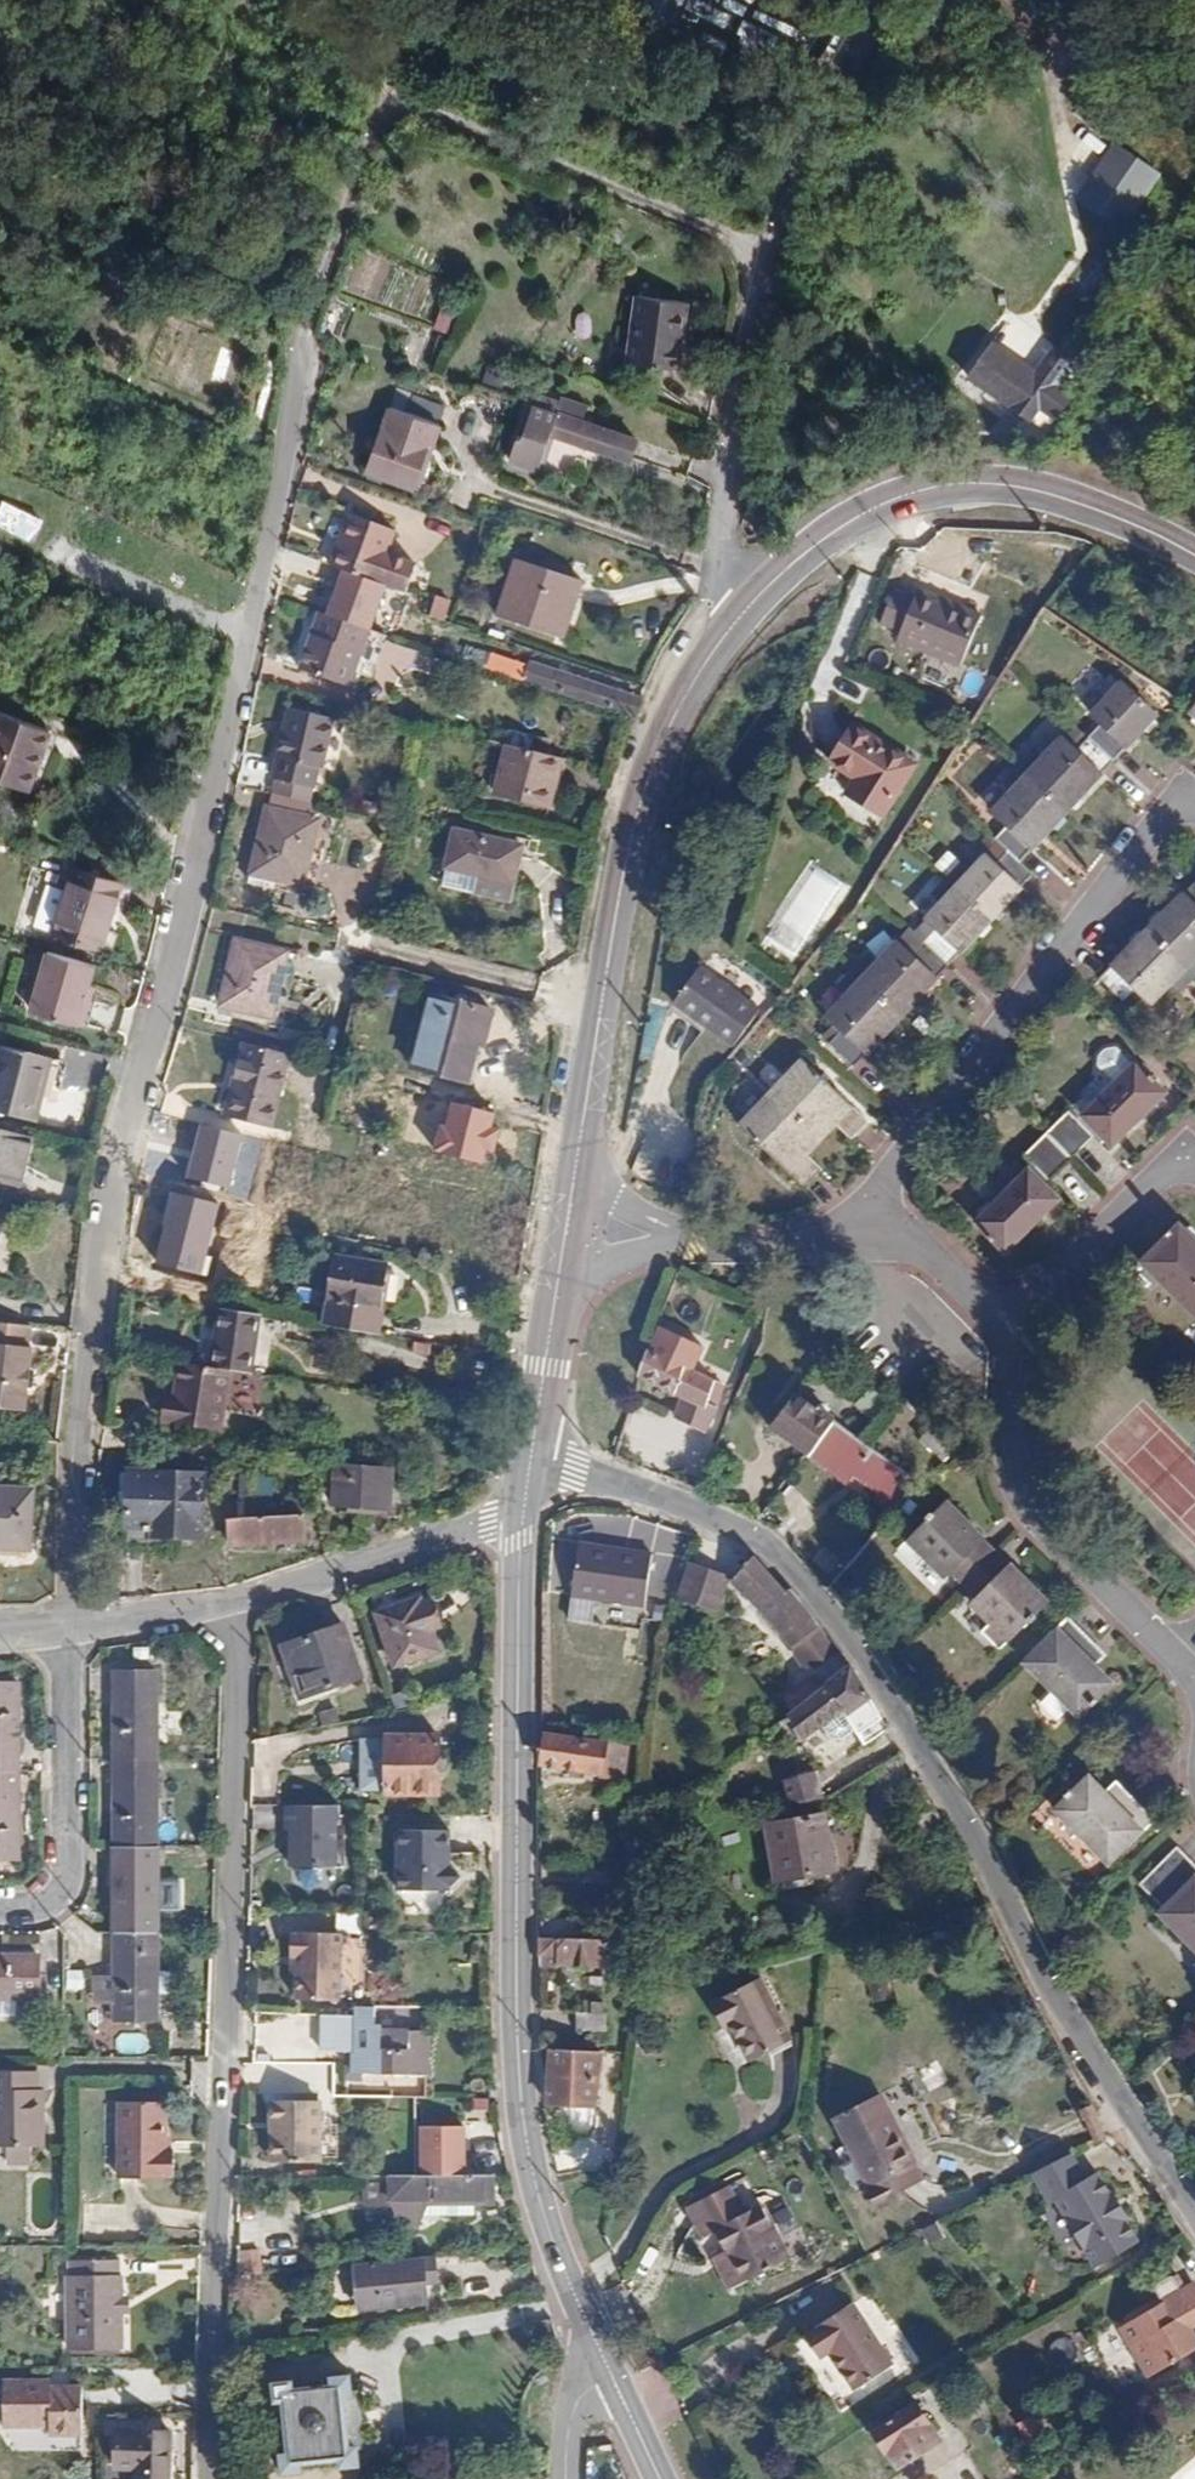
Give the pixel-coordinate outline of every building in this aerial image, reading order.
[(1121,232),(1162,175),(1115,142),(1075,199),(1121,232)] [(680,361),(688,294),(640,288),(631,355),(680,361)] [(574,328),(571,355),(585,356),(587,329),(574,328)] [(1080,361),(1055,345),(1036,375),(1014,409),(1033,421),(1041,408),(1061,420),(1076,398),(1062,386),(1066,382),(1080,361)] [(1014,409),(1036,375),(994,347),(972,381),(1014,409)] [(641,438),(534,403),(523,437),(549,446),(554,431),(635,458),(641,438)] [(443,425),(391,407),(371,469),(417,485),(431,445),(436,446),(443,425)] [(335,502),(317,558),(408,589),(417,557),(391,543),(399,527),(375,513),(335,502)] [(43,518),(21,509),(12,531),(35,540),(43,518)] [(558,642),(579,584),(523,563),(501,621),(558,642)] [(926,592),(905,583),(891,614),(911,625),(908,631),(971,661),(993,614),(963,599),(931,584),(926,592)] [(350,614),(320,610),(299,669),(368,691),(387,633),(350,614)] [(463,657),(523,679),(528,663),(468,641),(463,657)] [(832,1034),(856,1057),(889,1022),(896,1023),(904,1017),(901,1009),(906,1003),(914,1005),(921,997),(918,991),(980,927),(986,929),(993,923),(991,914),(997,907),(1005,910),(1011,904),(1008,897),(1036,867),(1025,853),(1057,818),(1065,820),(1070,815),(1068,807),(1075,800),(1082,801),(1088,795),(1087,787),(1147,723),(1155,725),(1161,719),(1159,710),(1162,707),(1127,674),(1123,677),(1115,669),(1101,683),(1110,692),(1097,705),(1107,716),(1081,742),(1068,730),(1048,752),(1038,743),(1008,775),(1018,784),(1000,804),(1013,817),(999,830),(1013,844),(1000,858),(990,849),(976,861),(966,852),(932,887),(942,898),(930,910),(940,920),(915,946),(900,934),(880,955),(870,946),(840,978),(850,988),(832,1007),(845,1019),(832,1034)] [(0,710),(0,777),(28,790),(48,747),(54,734),(1,709),(0,710)] [(289,745),(334,756),(342,724),(298,713),(289,745)] [(919,756),(858,716),(850,728),(834,751),(861,769),(850,785),(885,808),(919,756)] [(325,795),(334,756),(289,745),(287,752),(309,758),(303,781),(282,776),(279,784),(325,795)] [(559,813),(572,765),(517,751),(506,799),(559,813)] [(287,752),(282,776),(303,781),(309,758),(287,752)] [(319,823),(323,807),(272,794),(268,810),(319,823)] [(558,816),(559,813),(506,799),(505,803),(558,816)] [(312,853),(319,823),(268,810),(247,890),(266,894),(267,888),(315,899),(325,857),(312,853)] [(460,842),(528,860),(530,854),(461,838),(460,842)] [(515,912),(528,860),(460,842),(446,895),(515,912)] [(117,884),(69,869),(52,932),(98,946),(117,884)] [(1168,911),(1159,908),(1153,914),(1155,923),(1149,929),(1140,927),(1133,934),(1135,943),(1103,974),(1126,999),(1139,986),(1152,999),(1173,978),(1183,987),(1194,975),(1194,882),(1168,911)] [(298,959),(234,944),(215,1016),(279,1031),(298,959)] [(50,949),(34,1008),(85,1021),(101,962),(50,949)] [(696,1047),(722,1068),(751,1032),(693,986),(664,1022),(696,1047)] [(475,1089),(495,1016),(432,999),(412,1073),(475,1089)] [(1164,1091),(1135,1060),(1134,1062),(1118,1045),(1108,1045),(1101,1052),(1100,1062),(1117,1079),(1084,1111),(1113,1142),(1164,1091)] [(235,1076),(283,1087),(290,1060),(242,1046),(235,1076)] [(0,1051),(0,1069),(48,1081),(52,1064),(0,1050),(0,1051)] [(853,1132),(870,1114),(807,1054),(742,1120),(806,1182),(827,1159),(811,1143),(836,1116),(853,1132)] [(40,1113),(48,1081),(0,1069),(0,1103),(40,1113)] [(232,1107),(275,1117),(283,1087),(235,1076),(232,1086),(237,1088),(232,1107)] [(0,1103),(0,1120),(36,1129),(40,1113),(0,1103)] [(1093,1132),(1067,1106),(1022,1151),(1048,1177),(1093,1132)] [(270,1134),(275,1117),(232,1107),(227,1123),(270,1134)] [(241,1135),(200,1124),(187,1178),(228,1188),(241,1135)] [(0,1135),(0,1190),(18,1195),(32,1144),(0,1135)] [(1058,1196),(1028,1166),(992,1200),(984,1200),(978,1207),(980,1214),(975,1219),(1005,1249),(1058,1196)] [(217,1204),(171,1193),(154,1266),(200,1276),(217,1204)] [(0,1218),(0,1282),(7,1282),(11,1219),(0,1218)] [(1194,1222),(1185,1224),(1181,1221),(1145,1261),(1194,1309),(1194,1224),(1194,1222)] [(333,1259),(322,1325),(376,1335),(386,1267),(333,1259)] [(228,1370),(247,1373),(256,1314),(231,1310),(216,1308),(207,1366),(228,1370)] [(0,1325),(0,1383),(32,1387),(36,1350),(32,1349),(34,1329),(0,1325)] [(703,1344),(661,1326),(639,1376),(686,1396),(677,1419),(707,1431),(716,1410),(706,1406),(717,1381),(692,1370),(703,1344)] [(422,1365),(425,1343),(398,1338),(394,1361),(422,1365)] [(217,1428),(228,1370),(207,1366),(178,1362),(173,1394),(167,1393),(163,1420),(217,1428)] [(0,1383),(0,1409),(29,1413),(32,1387),(0,1383)] [(812,1452),(839,1421),(801,1392),(777,1425),(812,1452)] [(920,1483),(864,1440),(839,1421),(812,1452),(807,1457),(829,1472),(834,1468),(878,1501),(873,1506),(889,1519),(920,1483)] [(961,1440),(942,1422),(927,1437),(945,1456),(961,1440)] [(395,1506),(398,1467),(341,1464),(340,1503),(395,1506)] [(120,1531),(197,1536),(200,1473),(123,1469),(120,1531)] [(31,1550),(34,1493),(0,1491),(0,1548),(31,1550)] [(978,1639),(995,1656),(1044,1607),(1040,1603),(1040,1597),(1032,1590),(1027,1590),(1008,1570),(1005,1571),(979,1544),(980,1542),(959,1522),(961,1516),(953,1509),(950,1511),(945,1508),(897,1556),(913,1573),(923,1564),(942,1584),(947,1578),(973,1605),(968,1610),(987,1630),(978,1639)] [(310,1539),(308,1512),(247,1517),(235,1517),(237,1544),(310,1539)] [(652,1580),(656,1566),(658,1550),(585,1542),(580,1593),(643,1601),(652,1580)] [(794,1598),(755,1555),(732,1580),(758,1606),(787,1637),(815,1672),(840,1648),(797,1597),(794,1598)] [(714,1608),(727,1575),(691,1561),(678,1594),(714,1608)] [(653,1602),(656,1566),(652,1580),(643,1601),(653,1602)] [(433,1599),(422,1602),(430,1632),(441,1628),(433,1599)] [(430,1632),(422,1602),(377,1615),(391,1667),(435,1654),(430,1632)] [(1113,1688),(1097,1671),(1083,1657),(1094,1647),(1070,1623),(1026,1665),(1080,1720),(1113,1688)] [(359,1680),(344,1626),(282,1644),(297,1697),(359,1680)] [(1083,1657),(1097,1671),(1107,1661),(1094,1647),(1083,1657)] [(865,1738),(887,1725),(852,1662),(819,1690),(793,1712),(789,1715),(801,1742),(824,1723),(832,1733),(841,1734),(854,1723),(865,1738)] [(116,1759),(160,1759),(160,1670),(116,1671),(116,1759)] [(783,1699),(793,1712),(819,1690),(810,1678),(783,1699)] [(21,1772),(20,1682),(0,1682),(0,1772),(21,1772)] [(607,1765),(610,1739),(551,1734),(547,1759),(607,1765)] [(440,1791),(440,1746),(390,1747),(390,1792),(440,1791)] [(116,1844),(160,1844),(160,1759),(116,1759),(116,1844)] [(21,1772),(0,1772),(0,1856),(22,1856),(21,1772)] [(793,1804),(824,1798),(820,1772),(790,1781),(793,1804)] [(1121,1813),(1107,1799),(1089,1780),(1055,1814),(1110,1871),(1154,1826),(1132,1804),(1121,1813)] [(1119,1789),(1107,1799),(1121,1813),(1132,1804),(1119,1789)] [(341,1805),(287,1803),(287,1828),(292,1828),(291,1866),(336,1867),(338,1816),(341,1816),(341,1805)] [(826,1872),(824,1815),(766,1817),(769,1886),(805,1885),(806,1871),(826,1872)] [(453,1832),(399,1831),(398,1890),(450,1890),(463,1875),(453,1865),(453,1832)] [(116,1932),(159,1931),(160,1844),(116,1844),(116,1932)] [(1178,1855),(1141,1890),(1164,1916),(1158,1922),(1194,1958),(1194,1872),(1178,1855)] [(542,1929),(577,1930),(577,1916),(542,1915),(542,1929)] [(318,1995),(319,1929),(277,1928),(277,1931),(273,1931),(274,1952),(281,1952),(282,1995),(318,1995)] [(159,1970),(159,1931),(116,1932),(116,2016),(159,2017),(159,1993),(171,1992),(171,1970),(159,1970)] [(606,1962),(607,1938),(543,1935),(543,1959),(606,1962)] [(0,1956),(0,1998),(42,1999),(43,1956),(0,1956)] [(750,2062),(793,2040),(763,1977),(713,2002),(724,2027),(732,2023),(750,2062)] [(608,2025),(608,2010),(604,2010),(604,1999),(594,1999),(594,2009),(573,2010),(572,2024),(608,2025)] [(356,2026),(354,2011),(322,2011),(322,2046),(348,2047),(355,2047),(356,2068),(349,2068),(349,2086),(366,2086),(366,2068),(440,2067),(439,2024),(356,2026)] [(117,2048),(144,2051),(146,2035),(118,2032),(117,2048)] [(601,2046),(553,2044),(551,2099),(601,2101),(601,2046)] [(348,2047),(349,2068),(356,2068),(355,2047),(348,2047)] [(38,2114),(39,2104),(43,2104),(43,2091),(43,2071),(0,2070),(0,2092),(2,2092),(2,2114),(38,2114)] [(38,2114),(52,2114),(53,2091),(43,2091),(43,2104),(39,2104),(38,2114)] [(893,2119),(882,2095),(835,2118),(870,2186),(913,2165),(891,2122),(893,2119)] [(274,2099),(275,2133),(280,2134),(280,2160),(322,2160),(322,2098),(274,2099)] [(122,2114),(171,2114),(171,2100),(122,2101),(122,2114)] [(38,2124),(38,2114),(2,2114),(2,2149),(13,2149),(14,2168),(40,2168),(40,2149),(53,2149),(52,2124),(38,2124)] [(52,2124),(52,2114),(38,2114),(38,2124),(52,2124)] [(171,2147),(171,2114),(122,2114),(123,2176),(180,2176),(179,2148),(171,2147)] [(1069,2152),(1033,2172),(1049,2201),(1056,2197),(1095,2268),(1138,2245),(1125,2221),(1129,2219),(1114,2193),(1111,2195),(1097,2171),(1084,2179),(1069,2152)] [(492,2200),(492,2171),(387,2171),(387,2177),(387,2196),(387,2199),(392,2199),(392,2203),(396,2207),(400,2221),(416,2222),(427,2200),(492,2200)] [(579,2174),(561,2178),(564,2196),(582,2192),(579,2174)] [(744,2214),(762,2204),(748,2175),(730,2184),(744,2214)] [(387,2196),(387,2177),(365,2177),(366,2195),(387,2196)] [(788,2258),(762,2204),(744,2214),(730,2184),(688,2205),(703,2234),(715,2228),(725,2250),(732,2247),(735,2253),(717,2262),(729,2287),(788,2258)] [(714,2256),(717,2262),(735,2253),(732,2247),(725,2250),(714,2256)] [(437,2281),(435,2252),(418,2253),(421,2282),(437,2281)] [(401,2255),(351,2260),(356,2307),(423,2301),(421,2282),(418,2253),(401,2255)] [(127,2294),(127,2257),(76,2257),(75,2346),(127,2347),(127,2309),(127,2294)] [(1136,2347),(1131,2350),(1151,2381),(1194,2352),(1194,2335),(1193,2331),(1194,2330),(1194,2314),(1193,2311),(1194,2310),(1194,2287),(1193,2285),(1182,2293),(1172,2278),(1154,2289),(1163,2304),(1125,2329),(1136,2347)] [(107,2314),(107,2285),(83,2288),(83,2316),(107,2314)] [(127,2294),(127,2309),(136,2309),(136,2294),(127,2294)] [(858,2388),(894,2363),(854,2304),(807,2334),(822,2358),(833,2351),(858,2388)] [(1120,2332),(1131,2350),(1136,2347),(1125,2329),(1120,2332)] [(348,2388),(346,2370),(329,2373),(328,2379),(289,2383),(288,2377),(271,2379),(272,2397),(280,2397),(286,2449),(277,2451),(278,2469),(298,2467),(297,2460),(336,2456),(337,2463),(355,2461),(354,2443),(347,2444),(341,2391),(348,2388)] [(82,2432),(80,2384),(48,2386),(48,2379),(2,2382),(4,2427),(51,2424),(52,2433),(82,2432)] [(904,2466),(945,2438),(921,2400),(876,2430),(889,2452),(893,2450),(904,2466)] [(1042,2453),(1055,2444),(1042,2423),(1029,2432),(1042,2453)] [(167,2430),(114,2426),(113,2463),(134,2464),(133,2478),(164,2478),(167,2430)] [(1177,2471),(1182,2478),(1194,2478),(1194,2459),(1177,2471)]
